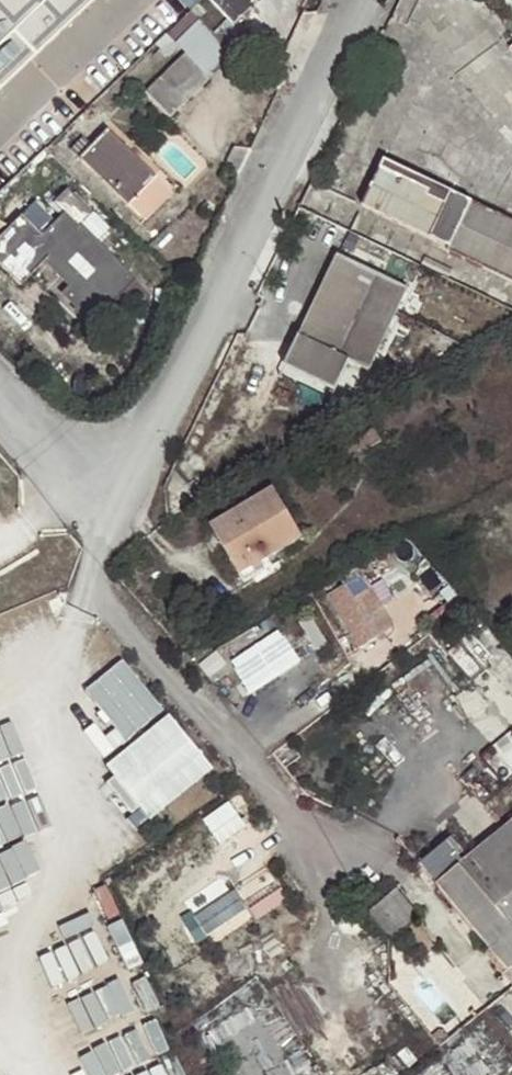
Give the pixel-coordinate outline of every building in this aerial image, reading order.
[(80,0),(0,0),(0,78),(80,0)] [(226,31),(252,0),(190,0),(226,31)] [(183,63),(206,88),(230,66),(200,32),(176,55),(183,63)] [(165,126),(206,88),(183,63),(142,102),(165,126)] [(73,165),(136,232),(165,203),(103,137),(73,165)] [(449,247),(471,203),(383,161),(362,207),(449,247)] [(85,329),(126,288),(74,235),(87,222),(63,197),(48,211),(58,223),(37,243),(17,224),(0,240),(0,277),(16,293),(41,269),(65,294),(57,301),(85,329)] [(471,203),(449,247),(447,252),(511,282),(511,222),(471,203)] [(337,256),(292,349),(304,355),(310,344),(338,357),(377,276),(337,256)] [(421,267),(438,274),(449,280),(453,270),(426,258),(421,267)] [(421,267),(415,264),(411,273),(433,284),(438,274),(421,267)] [(338,357),(350,362),(369,372),(408,291),(377,276),(338,357)] [(304,355),(292,349),(283,369),(336,393),(350,362),(338,357),(310,344),(304,355)] [(381,443),(373,430),(358,438),(364,449),(365,452),(381,443)] [(300,539),(271,490),(211,526),(243,583),(265,570),(261,563),(300,539)] [(407,579),(422,565),(404,545),(389,559),(407,579)] [(325,593),(357,647),(395,625),(363,571),(325,593)] [(252,692),(302,660),(280,626),(230,658),(252,692)] [(0,721),(0,748),(2,754),(37,740),(25,711),(0,721)] [(169,719),(102,769),(146,828),(213,778),(169,719)] [(511,966),(511,823),(450,874),(436,856),(421,867),(436,886),(437,884),(507,970),(511,966)] [(396,889),(369,910),(389,936),(416,914),(396,889)] [(188,908),(163,919),(176,947),(201,936),(188,908)] [(48,949),(64,980),(110,956),(95,925),(48,949)] [(39,1017),(52,1044),(85,1028),(72,1001),(39,1017)]
